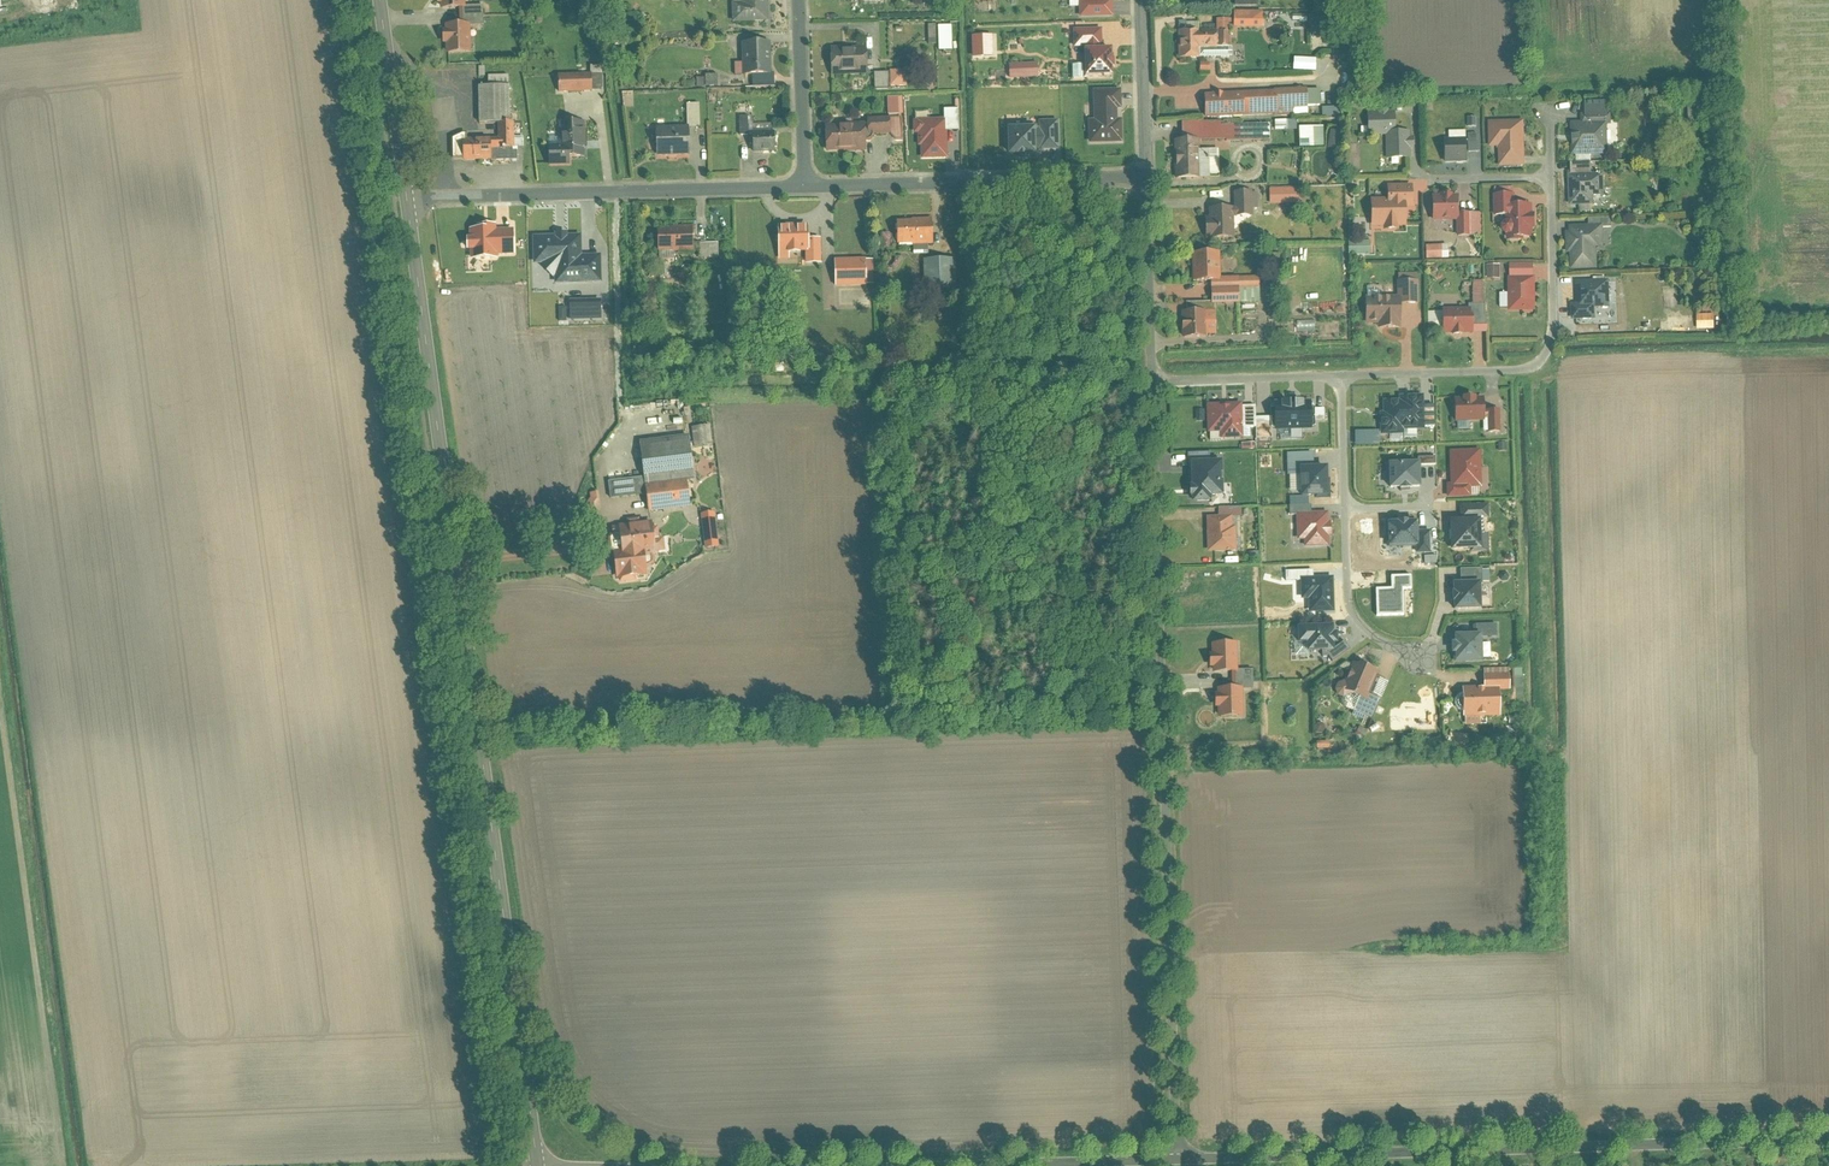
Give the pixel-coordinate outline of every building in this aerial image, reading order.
[(444,10),(470,9),(470,0),(443,0),(444,10)] [(736,24),(773,21),(772,0),(735,0),(736,24)] [(1083,18),(1117,17),(1116,0),(1082,0),(1083,18)] [(1234,28),(1263,28),(1263,11),(1234,11),(1234,28)] [(1332,37),(1330,17),(1309,19),(1311,38),(1332,37)] [(476,24),(447,25),(449,55),(477,54),(476,24)] [(939,51),(953,50),(952,25),(938,26),(939,51)] [(1074,50),(1103,50),(1102,31),(1073,31),(1074,50)] [(1179,33),(1180,58),(1201,57),(1201,55),(1201,45),(1215,45),(1216,44),(1216,32),(1179,33)] [(992,34),(972,35),(973,58),(993,57),(992,34)] [(776,42),(746,43),(746,77),(776,77),(776,42)] [(834,75),(872,74),(871,49),(833,50),(834,75)] [(1113,51),(1084,52),(1084,81),(1113,81),(1113,51)] [(1038,79),(1038,64),(1009,65),(1010,80),(1038,79)] [(910,69),(894,70),(894,86),(910,86),(910,69)] [(561,74),(562,93),(596,92),(596,73),(561,74)] [(875,88),(889,88),(889,73),(875,73),(875,88)] [(718,86),(718,75),(706,75),(706,86),(718,86)] [(515,86),(483,87),(484,124),(516,123),(515,86)] [(1320,89),(1243,92),(1244,116),(1294,114),(1294,108),(1307,107),(1307,106),(1321,105),(1320,89)] [(1122,91),(1093,92),(1094,122),(1089,122),(1089,146),(1123,145),(1123,121),(1118,122),(1118,112),(1123,111),(1122,91)] [(1243,92),(1204,93),(1205,117),(1244,116),(1243,92)] [(888,115),(900,114),(899,96),(887,97),(888,115)] [(699,103),(687,104),(688,125),(700,125),(699,103)] [(1377,113),(1368,113),(1369,137),(1386,137),(1387,160),(1411,159),(1410,150),(1414,150),(1414,138),(1411,138),(1411,133),(1397,133),(1396,112),(1390,112),(1390,108),(1377,109),(1377,113)] [(1571,158),(1608,157),(1607,127),(1611,127),(1611,115),(1580,116),(1580,124),(1570,124),(1571,158)] [(1469,128),(1478,128),(1478,117),(1469,118),(1469,128)] [(896,118),(873,119),(873,135),(897,134),(896,118)] [(1007,127),(1008,157),(1038,156),(1037,150),(1060,150),(1058,120),(1039,120),(1039,127),(1007,127)] [(1276,120),(1276,130),(1296,130),(1296,120),(1276,120)] [(563,146),(551,146),(551,164),(574,164),(574,158),(590,158),(590,121),(563,121),(563,146)] [(918,136),(918,148),(921,148),(921,161),(948,160),(948,133),(946,133),(945,121),(914,121),(914,136),(918,136)] [(1526,122),(1489,123),(1490,150),(1499,149),(1500,169),(1527,168),(1526,122)] [(466,134),(456,140),(457,158),(467,158),(467,164),(519,161),(517,123),(501,124),(502,139),(471,141),(471,134),(466,134)] [(830,126),(831,151),(871,150),(870,125),(830,126)] [(1299,127),(1300,147),(1324,146),(1324,126),(1299,127)] [(693,127),(659,129),(660,158),(694,156),(693,127)] [(778,130),(753,131),(754,152),(779,151),(778,130)] [(1478,139),(1469,139),(1470,151),(1478,151),(1478,139)] [(1201,140),(1173,141),(1174,183),(1210,182),(1210,177),(1220,176),(1220,151),(1201,152),(1201,140)] [(1469,165),(1469,142),(1444,142),(1445,165),(1469,165)] [(1603,175),(1567,176),(1568,208),(1594,207),(1594,199),(1604,198),(1603,175)] [(1424,188),(1425,180),(1408,180),(1408,183),(1413,184),(1413,187),(1424,188)] [(1413,186),(1388,187),(1388,200),(1371,200),(1371,230),(1384,229),(1384,233),(1400,233),(1400,229),(1407,229),(1407,210),(1413,210),(1413,186)] [(1302,187),(1270,189),(1270,205),(1302,203),(1302,187)] [(1439,198),(1433,198),(1433,224),(1458,223),(1459,239),(1483,239),(1483,216),(1461,217),(1461,197),(1456,197),(1456,195),(1439,196),(1439,198)] [(1535,215),(1535,205),(1517,206),(1516,195),(1493,195),(1494,220),(1507,219),(1507,223),(1504,227),(1504,234),(1508,238),(1508,243),(1526,243),(1527,240),(1535,240),(1535,232),(1538,231),(1537,215),(1535,215)] [(1235,209),(1208,210),(1208,220),(1206,220),(1206,241),(1212,241),(1212,242),(1236,242),(1235,209)] [(933,247),(933,219),(911,220),(911,222),(898,223),(898,246),(913,245),(913,247),(933,247)] [(823,249),(822,223),(801,224),(801,225),(786,226),(787,250),(823,249)] [(495,225),(467,227),(467,238),(464,238),(465,251),(469,251),(470,261),(497,259),(497,256),(515,255),(513,231),(496,232),(495,225)] [(1603,226),(1568,227),(1568,233),(1564,233),(1565,256),(1569,256),(1570,273),(1597,272),(1597,254),(1603,254),(1603,226)] [(693,252),(693,227),(673,228),(673,230),(659,230),(659,253),(693,252)] [(578,234),(533,236),(534,264),(550,263),(550,276),(556,276),(556,286),(602,284),(600,252),(579,253),(578,234)] [(1349,241),(1349,255),(1371,255),(1371,241),(1349,241)] [(719,244),(699,244),(699,259),(719,259),(719,244)] [(1426,246),(1427,260),(1449,259),(1448,245),(1426,246)] [(1220,254),(1192,255),(1193,285),(1221,284),(1220,254)] [(867,260),(834,261),(835,289),(867,288),(867,287),(875,287),(874,261),(867,262),(867,260)] [(956,292),(956,261),(923,262),(924,292),(956,292)] [(1488,279),(1501,279),(1501,265),(1488,265),(1488,279)] [(1395,297),(1365,298),(1365,330),(1401,330),(1401,307),(1420,307),(1419,278),(1394,278),(1395,297)] [(1537,314),(1537,279),(1509,279),(1510,314),(1537,314)] [(1608,282),(1576,283),(1577,305),(1570,305),(1571,323),(1595,321),(1594,310),(1610,310),(1608,282)] [(598,301),(568,303),(570,322),(599,320),(598,301)] [(1474,336),(1473,310),(1444,311),(1444,337),(1474,336)] [(1208,340),(1207,313),(1182,314),(1183,341),(1208,340)] [(1425,432),(1425,396),(1397,397),(1397,400),(1382,400),(1383,412),(1378,412),(1378,429),(1381,429),(1381,437),(1404,437),(1404,433),(1425,432)] [(1485,424),(1484,399),(1455,400),(1456,425),(1485,424)] [(1312,432),(1312,403),(1275,404),(1275,433),(1312,432)] [(1243,405),(1207,406),(1208,435),(1220,435),(1220,442),(1244,441),(1243,405)] [(713,448),(710,426),(691,429),(694,451),(713,448)] [(690,437),(639,444),(644,479),(645,489),(688,483),(696,482),(690,437)] [(1481,451),(1450,453),(1451,486),(1446,486),(1447,501),(1472,500),(1472,491),(1483,490),(1481,451)] [(1223,460),(1191,460),(1192,504),(1211,504),(1211,496),(1223,496),(1223,460)] [(1417,463),(1387,464),(1388,491),(1418,489),(1417,463)] [(1329,469),(1301,470),(1302,501),(1331,500),(1329,469)] [(645,489),(644,479),(609,484),(611,501),(646,497),(645,489)] [(688,483),(645,489),(646,497),(649,515),(691,510),(688,483)] [(578,514),(585,520),(602,499),(594,493),(578,514)] [(1329,523),(1329,513),(1297,515),(1298,542),(1305,542),(1306,549),(1330,549),(1329,539),(1332,539),(1332,523),(1329,523)] [(719,549),(715,514),(701,516),(705,551),(719,549)] [(1232,518),(1206,519),(1207,555),(1237,554),(1237,529),(1232,529),(1232,518)] [(627,525),(616,526),(616,528),(612,529),(613,536),(611,536),(608,540),(610,551),(614,554),(617,583),(648,579),(647,571),(655,566),(655,560),(658,556),(665,555),(663,539),(660,540),(658,528),(652,528),(652,522),(640,524),(640,519),(626,521),(627,525)] [(1482,521),(1451,523),(1452,555),(1484,553),(1482,521)] [(1417,523),(1387,524),(1388,548),(1415,547),(1416,554),(1432,554),(1431,531),(1417,532),(1417,523)] [(1333,577),(1301,578),(1302,602),(1308,602),(1309,614),(1335,613),(1333,577)] [(1391,590),(1375,591),(1375,617),(1403,616),(1402,592),(1411,591),(1410,578),(1391,578),(1391,590)] [(1482,585),(1454,586),(1455,615),(1483,614),(1482,585)] [(1335,628),(1298,630),(1299,647),(1308,647),(1308,656),(1336,655),(1335,648),(1339,648),(1339,636),(1335,636),(1335,628)] [(1483,637),(1455,638),(1456,645),(1452,646),(1453,658),(1456,658),(1456,665),(1484,664),(1483,637)] [(1238,645),(1212,645),(1212,656),(1210,656),(1210,670),(1213,670),(1213,675),(1239,675),(1238,645)] [(1379,675),(1353,664),(1345,682),(1338,685),(1335,691),(1337,698),(1344,700),(1351,697),(1368,704),(1379,675)] [(1484,689),(1463,689),(1463,720),(1465,720),(1466,728),(1481,727),(1481,719),(1501,719),(1501,694),(1511,693),(1510,676),(1483,676),(1484,689)] [(1218,711),(1218,721),(1244,720),(1244,690),(1218,691),(1218,696),(1215,696),(1216,711),(1218,711)]
